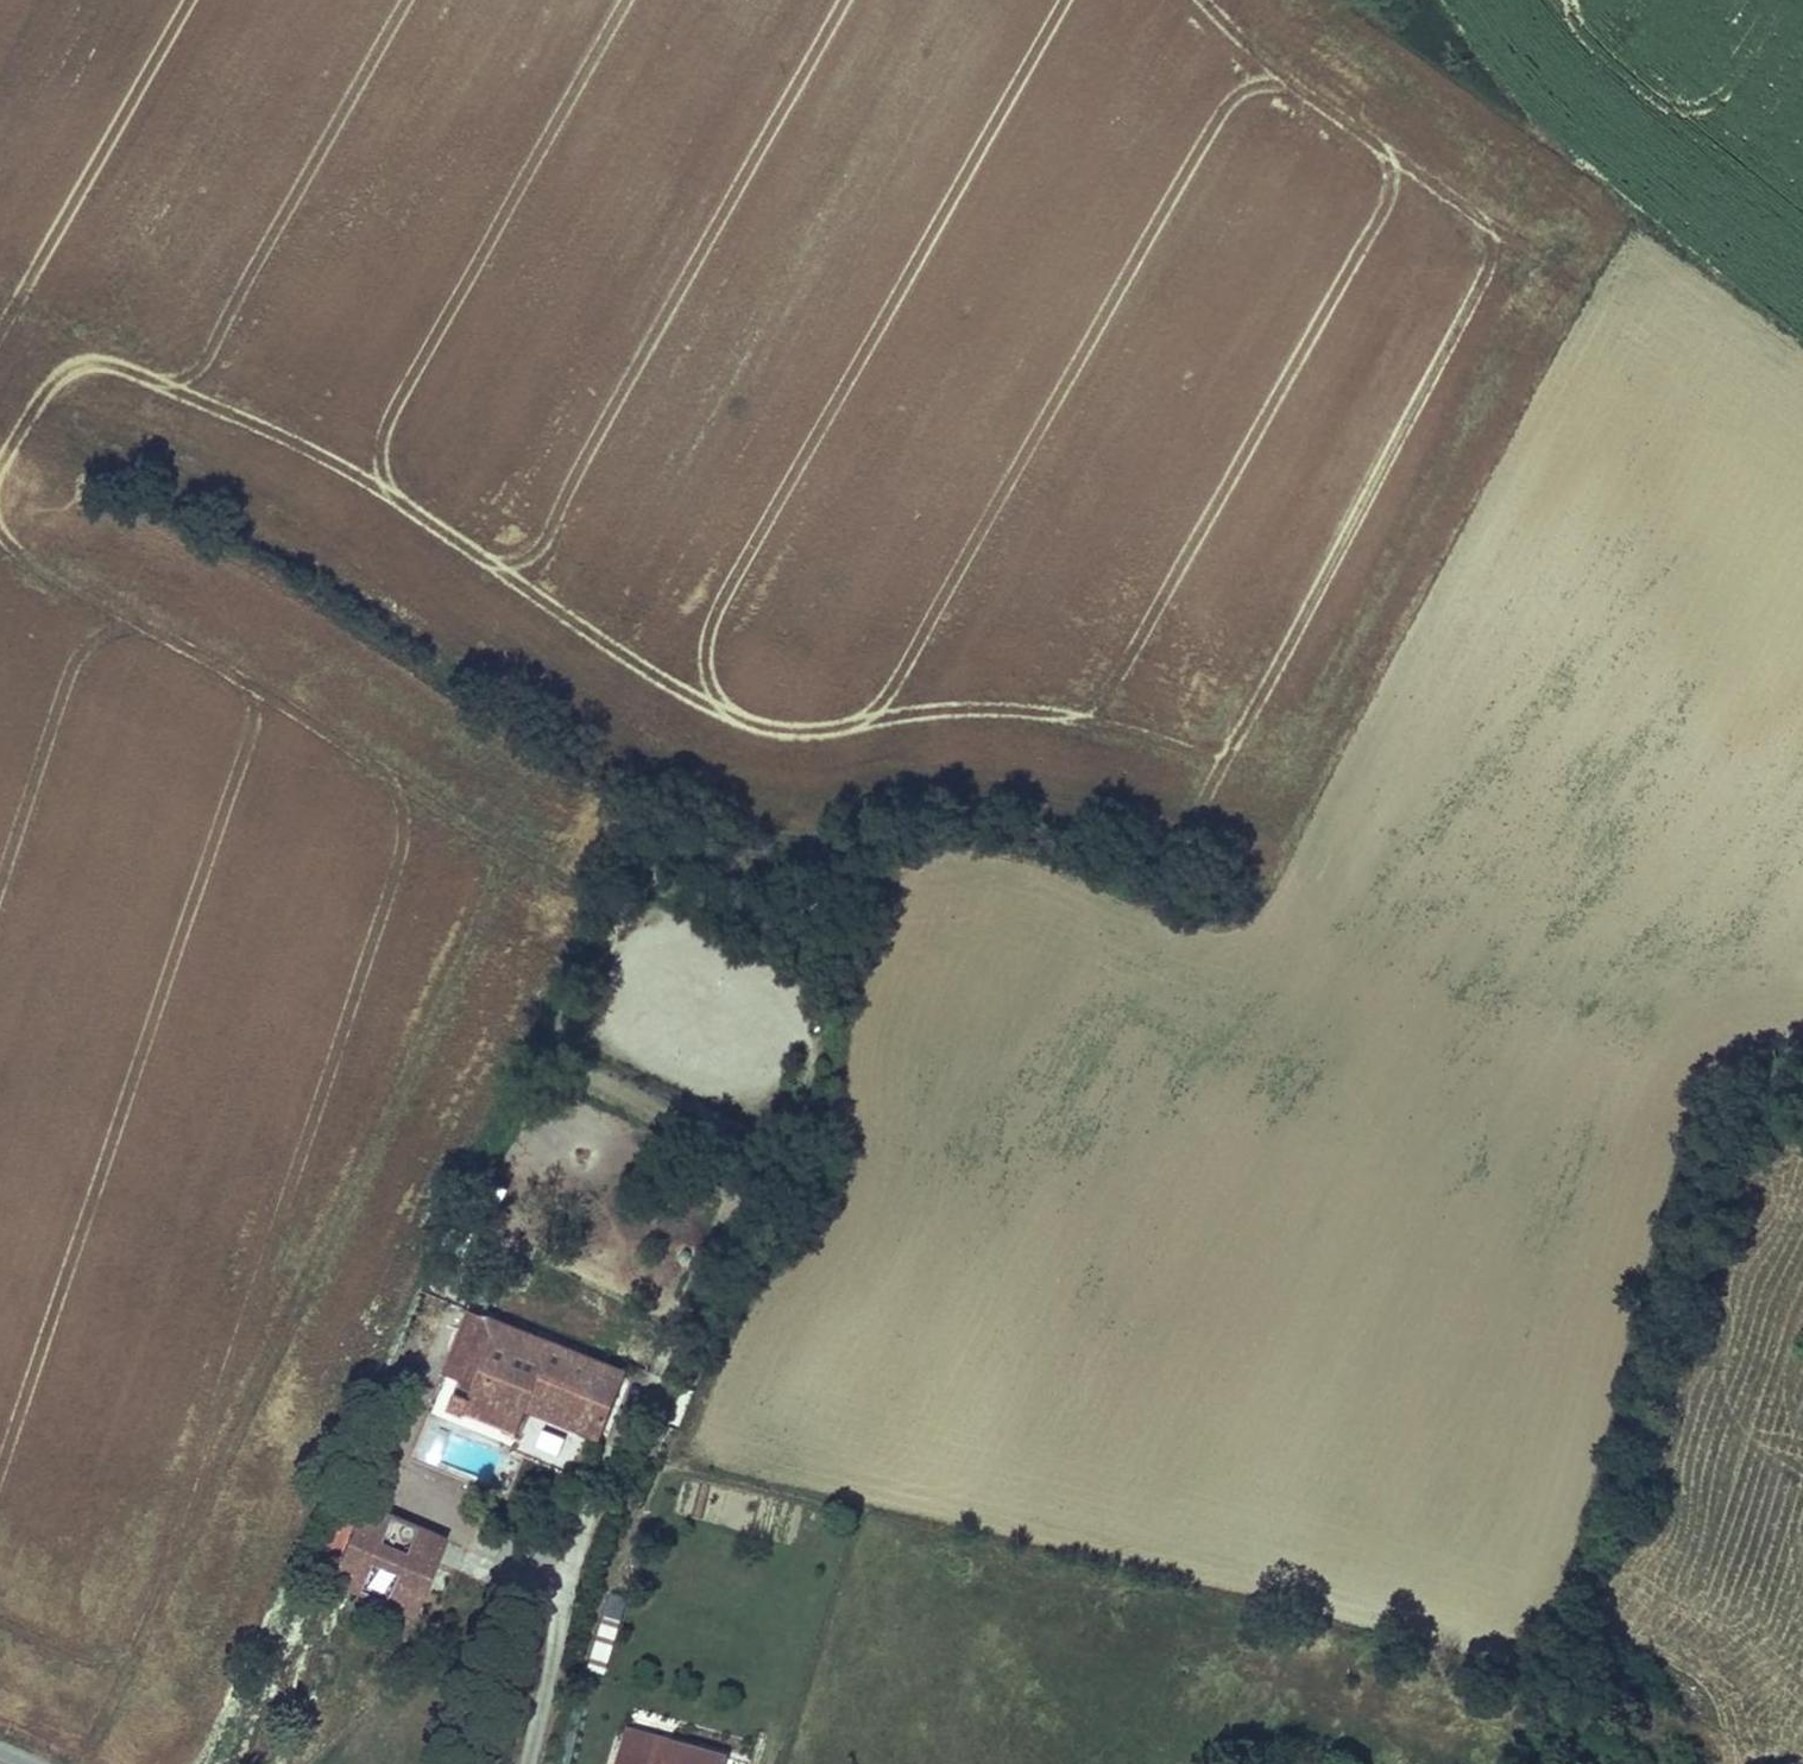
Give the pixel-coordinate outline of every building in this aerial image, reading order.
[(446,1365),(464,1372),(488,1311),(471,1304),(446,1365)] [(529,1431),(537,1411),(597,1435),(625,1366),(488,1311),(464,1372),(452,1400),(529,1431)] [(561,1452),(566,1434),(541,1427),(536,1445),(561,1452)] [(334,1569),(419,1604),(449,1533),(364,1497),(334,1569)] [(631,1720),(619,1763),(729,1763),(733,1748),(631,1720)]
